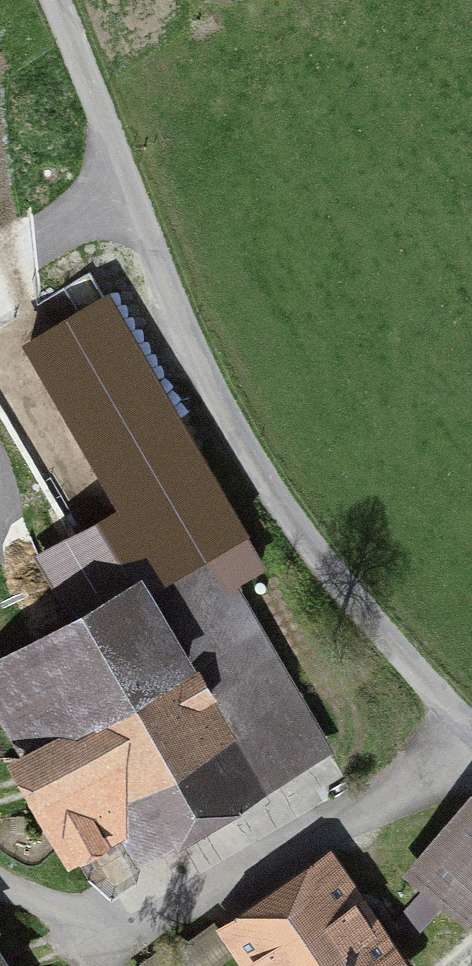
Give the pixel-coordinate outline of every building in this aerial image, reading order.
[(142,414),(168,469),(202,452),(176,398),(142,414)] [(149,841),(321,739),(206,543),(0,664),(0,721),(17,763),(69,856),(135,817),(149,841)] [(417,871),(463,911),(471,901),(471,806),(417,871)] [(234,928),(261,965),(393,965),(394,965),(326,865),(234,928)] [(139,965),(174,965),(161,949),(139,965)]
